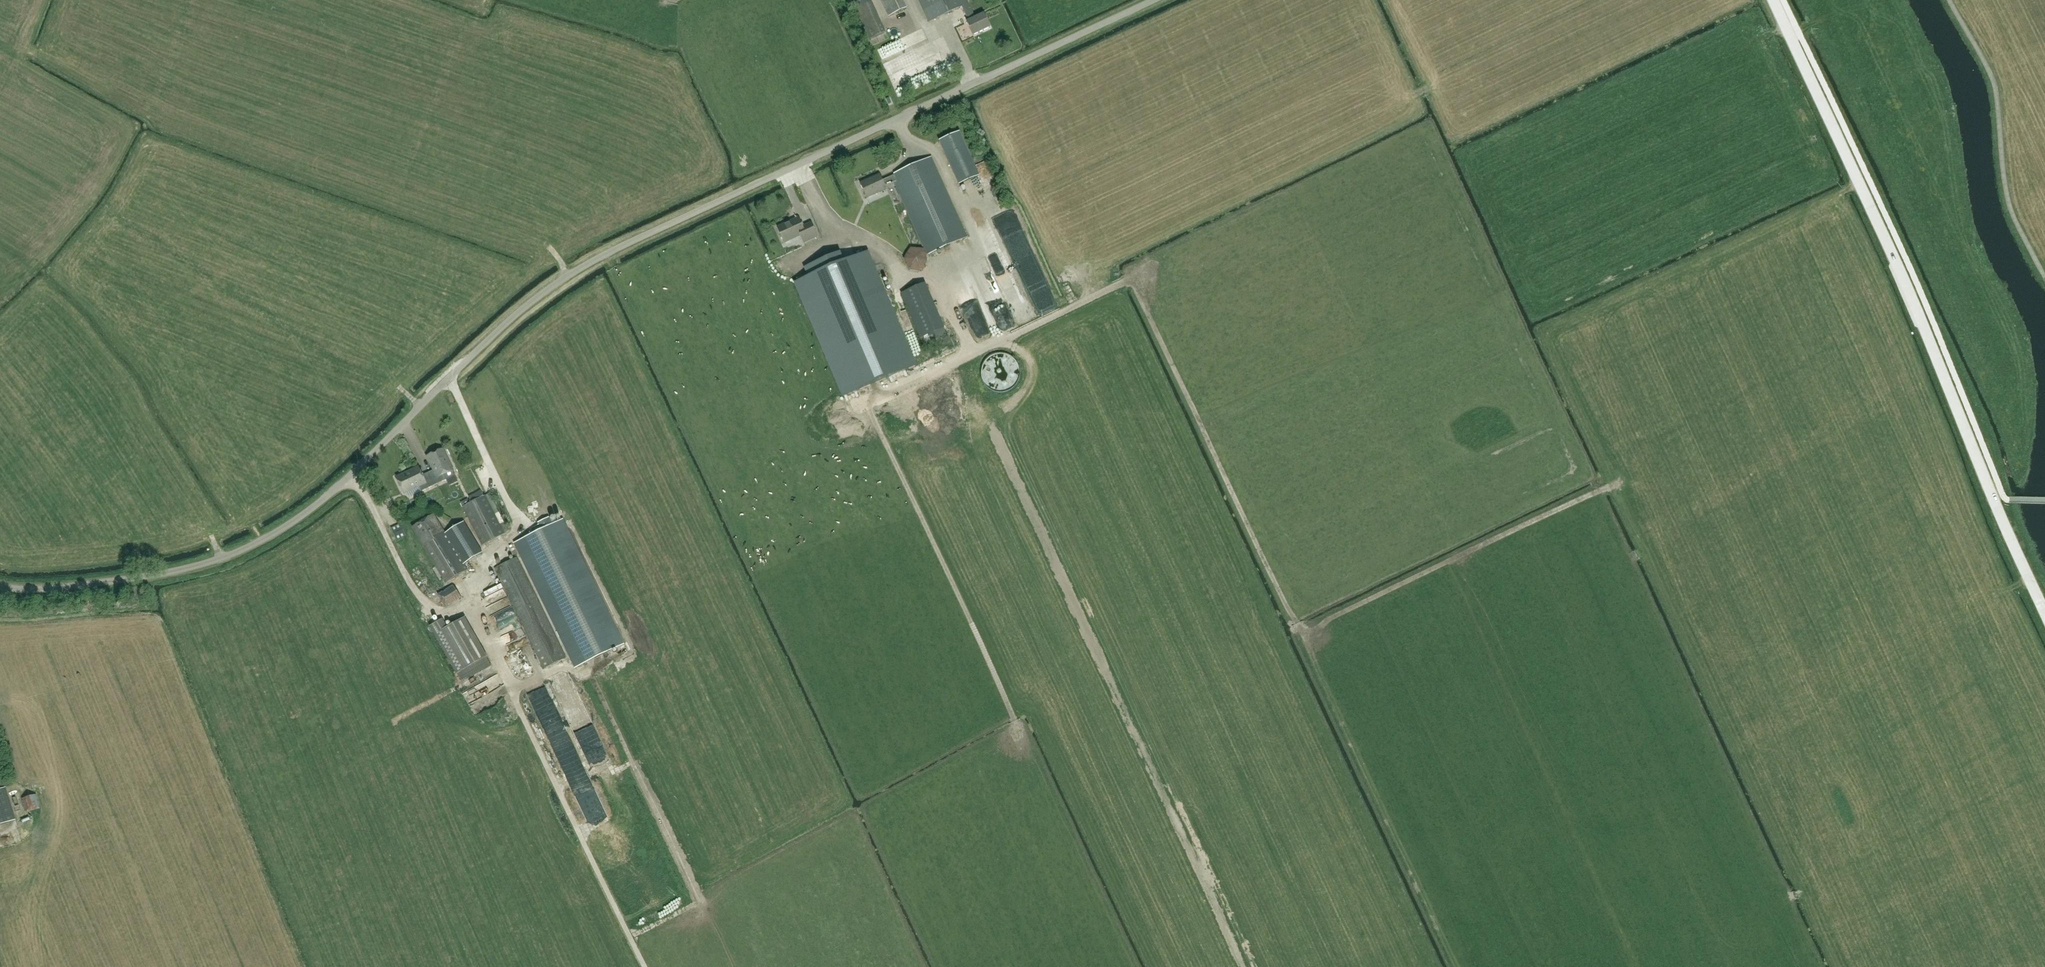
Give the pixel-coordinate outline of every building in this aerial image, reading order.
[(871,39),(886,32),(872,0),(853,0),(871,39)] [(903,0),(881,0),(889,17),(907,8),(903,0)] [(929,22),(962,6),(969,21),(967,22),(974,35),(990,27),(984,14),(976,18),(967,0),(919,0),(929,22)] [(971,39),(968,25),(958,28),(961,41),(971,39)] [(922,31),(877,48),(882,61),(900,54),(903,63),(906,68),(939,56),(932,36),(925,39),(922,31)] [(897,85),(901,96),(908,93),(904,83),(897,85)] [(959,131),(939,141),(958,184),(979,175),(959,131)] [(932,157),(894,174),(895,175),(883,180),(880,175),(861,184),(867,198),(887,189),(886,187),(894,183),(927,255),(968,237),(932,157)] [(981,174),(988,171),(985,163),(978,166),(981,174)] [(793,212),(774,217),(776,225),(795,219),(793,212)] [(801,236),(804,243),(818,236),(812,223),(803,227),(799,218),(778,227),(785,243),(801,236)] [(904,259),(909,270),(922,271),(929,261),(924,249),(911,248),(904,259)] [(808,276),(795,282),(844,396),(915,366),(867,252),(844,262),(839,252),(804,267),(808,276)] [(902,293),(921,338),(924,346),(948,336),(944,328),(925,284),(902,293)] [(988,305),(993,313),(1004,306),(1000,298),(988,305)] [(971,312),(975,311),(974,304),(963,305),(965,321),(972,320),(971,312)] [(991,389),(997,391),(1003,391),(1010,389),(1015,385),(1018,380),(1020,373),(1019,367),(1017,361),(1013,357),(1008,354),(1002,352),(996,353),(990,355),(986,359),(983,364),(981,370),(981,375),(983,381),(987,385),(991,389)] [(428,473),(434,485),(449,478),(447,473),(453,470),(443,450),(428,457),(434,470),(428,473)] [(434,485),(428,473),(423,475),(419,467),(397,478),(405,493),(419,486),(422,491),(434,485)] [(485,496),(464,507),(483,545),(504,534),(485,496)] [(445,533),(434,514),(413,527),(447,583),(468,570),(464,564),(445,533)] [(541,530),(515,543),(576,667),(623,644),(561,519),(552,524),(549,517),(537,522),(541,530)] [(483,552),(464,521),(445,533),(464,564),(483,552)] [(397,540),(406,535),(401,524),(391,528),(397,540)] [(517,557),(495,568),(545,668),(566,658),(517,557)] [(453,585),(437,595),(446,608),(461,598),(453,585)] [(487,615),(493,612),(488,599),(482,602),(487,615)] [(577,779),(590,775),(588,768),(575,773),(577,779)] [(5,788),(0,772),(0,824),(15,820),(5,788)] [(588,779),(572,784),(582,815),(601,809),(594,789),(591,790),(588,779)] [(27,793),(29,804),(42,802),(40,791),(27,793)]
